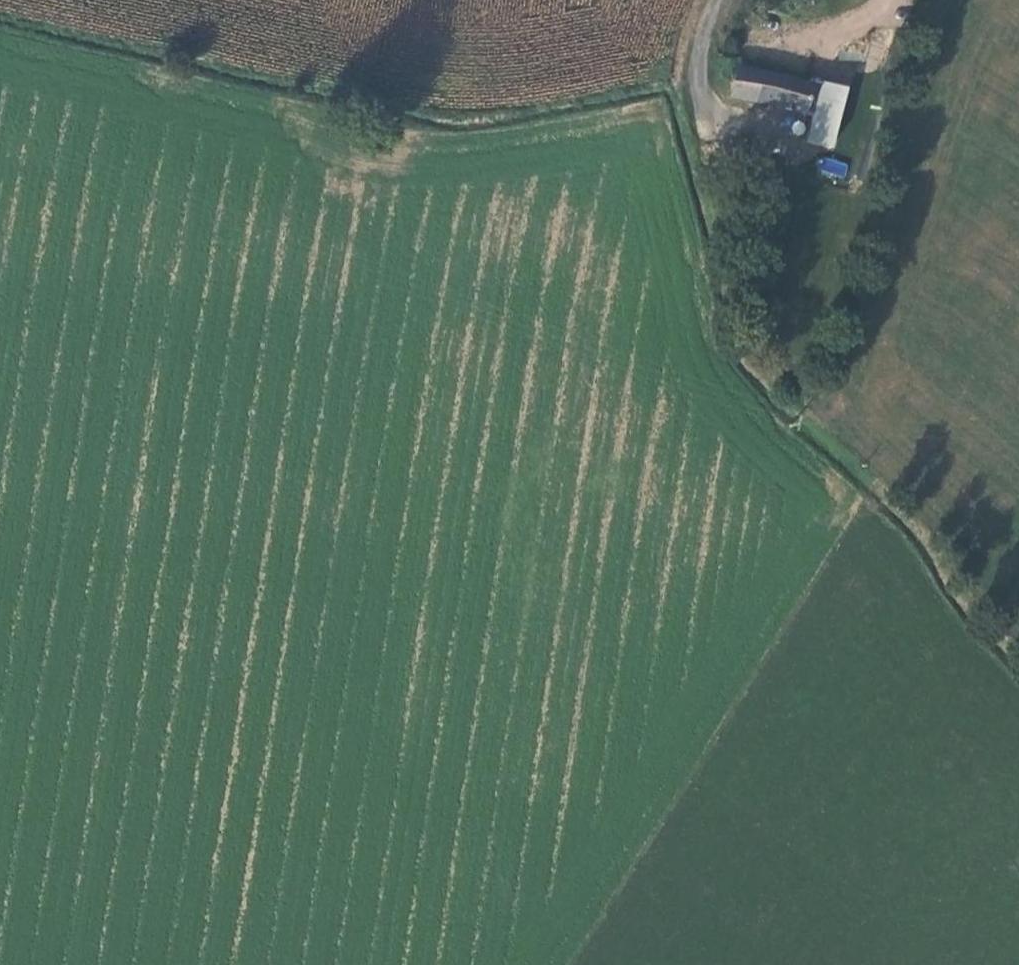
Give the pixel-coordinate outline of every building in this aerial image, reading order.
[(730,97),(803,114),(810,90),(810,86),(738,69),(730,97)] [(810,90),(803,114),(821,118),(826,93),(810,90)] [(818,173),(845,180),(849,164),(823,157),(818,173)] [(747,162),(735,163),(737,175),(750,173),(747,162)]
